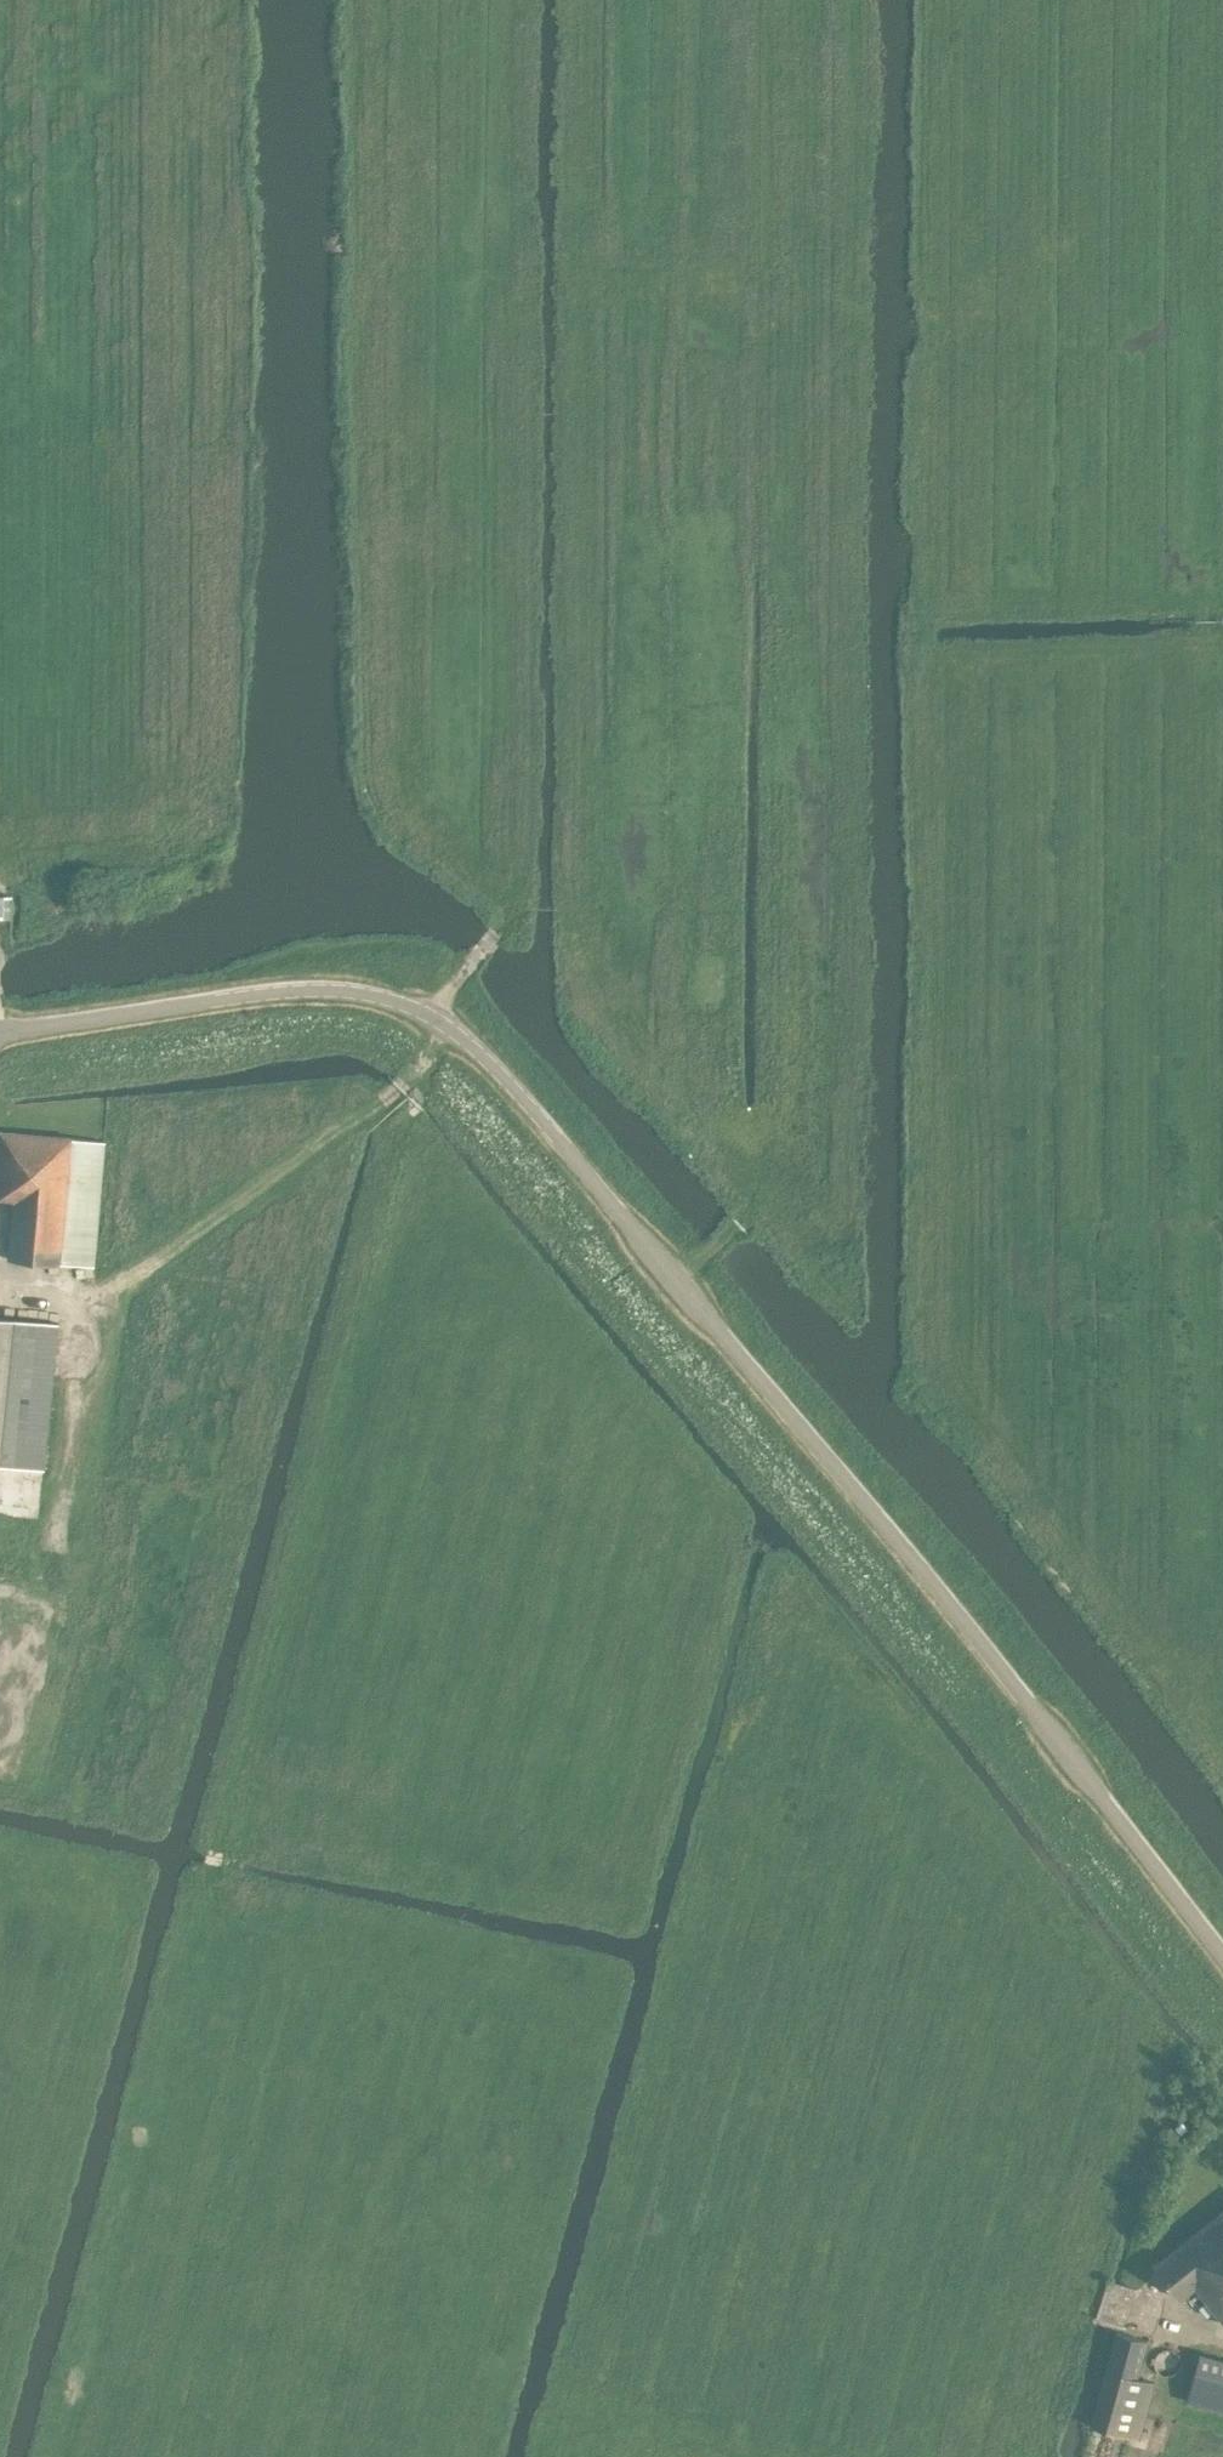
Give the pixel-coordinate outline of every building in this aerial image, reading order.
[(0,1135),(0,1199),(15,1200),(8,1259),(92,1265),(103,1142),(0,1132),(0,1135)] [(13,1318),(0,1317),(0,1463),(44,1468),(60,1323),(13,1318)] [(1181,2132),(1187,2126),(1182,2119),(1175,2125),(1181,2132)] [(1155,2265),(1181,2297),(1194,2286),(1203,2297),(1222,2321),(1222,2210),(1155,2265)] [(1117,2330),(1090,2424),(1139,2437),(1154,2380),(1139,2376),(1148,2339),(1117,2330)] [(1186,2399),(1222,2410),(1222,2359),(1199,2352),(1186,2399)]
